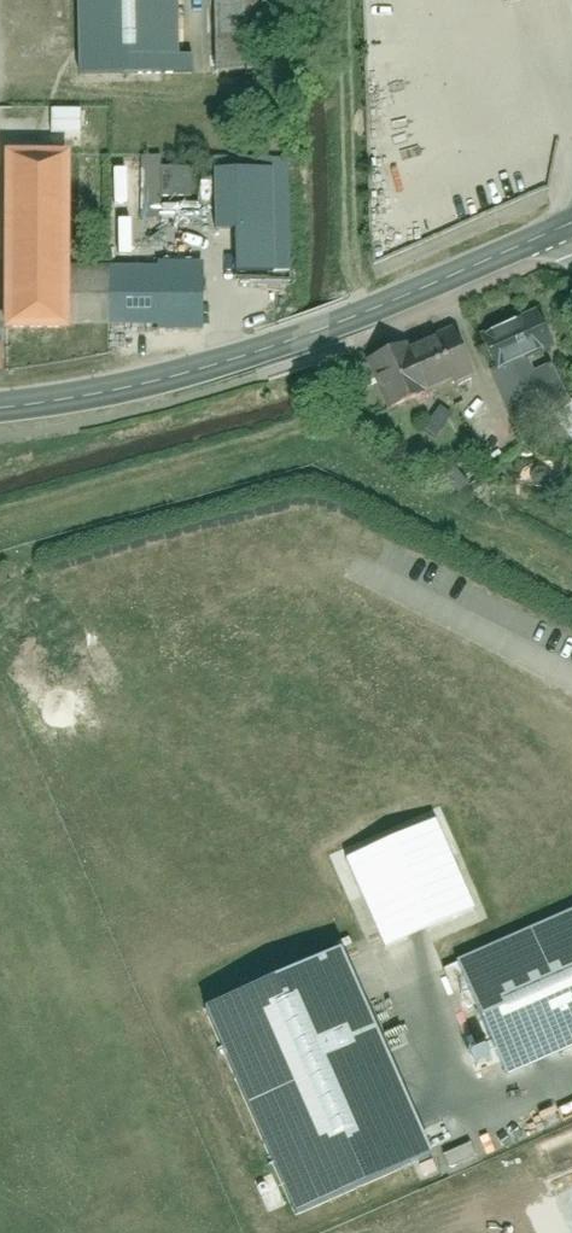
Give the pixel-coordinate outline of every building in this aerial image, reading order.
[(72,82),(189,80),(189,63),(174,63),(173,0),(71,0),(72,82)] [(68,155),(4,155),(5,330),(69,329),(68,269),(68,155)] [(161,168),(161,156),(138,156),(138,213),(185,213),(185,168),(161,168)] [(216,230),(236,230),(236,273),(288,272),(286,159),(235,160),(235,171),(215,171),(216,230)] [(108,269),(109,329),(202,329),(202,268),(108,269)] [(68,269),(69,329),(109,329),(108,269),(68,269)] [(545,392),(559,386),(550,366),(532,373),(526,358),(552,347),(551,344),(559,341),(552,325),(543,329),(536,315),(483,339),(496,370),(491,372),(511,417),(548,400),(545,392)] [(389,409),(471,374),(453,331),(405,351),(404,347),(369,361),(389,409)] [(571,449),(571,396),(548,410),(571,449)] [(346,861),(383,948),(470,911),(433,824),(346,861)] [(507,1076),(571,1047),(571,910),(457,960),(507,1076)] [(338,950),(204,1009),(294,1213),(428,1155),(338,950)]
